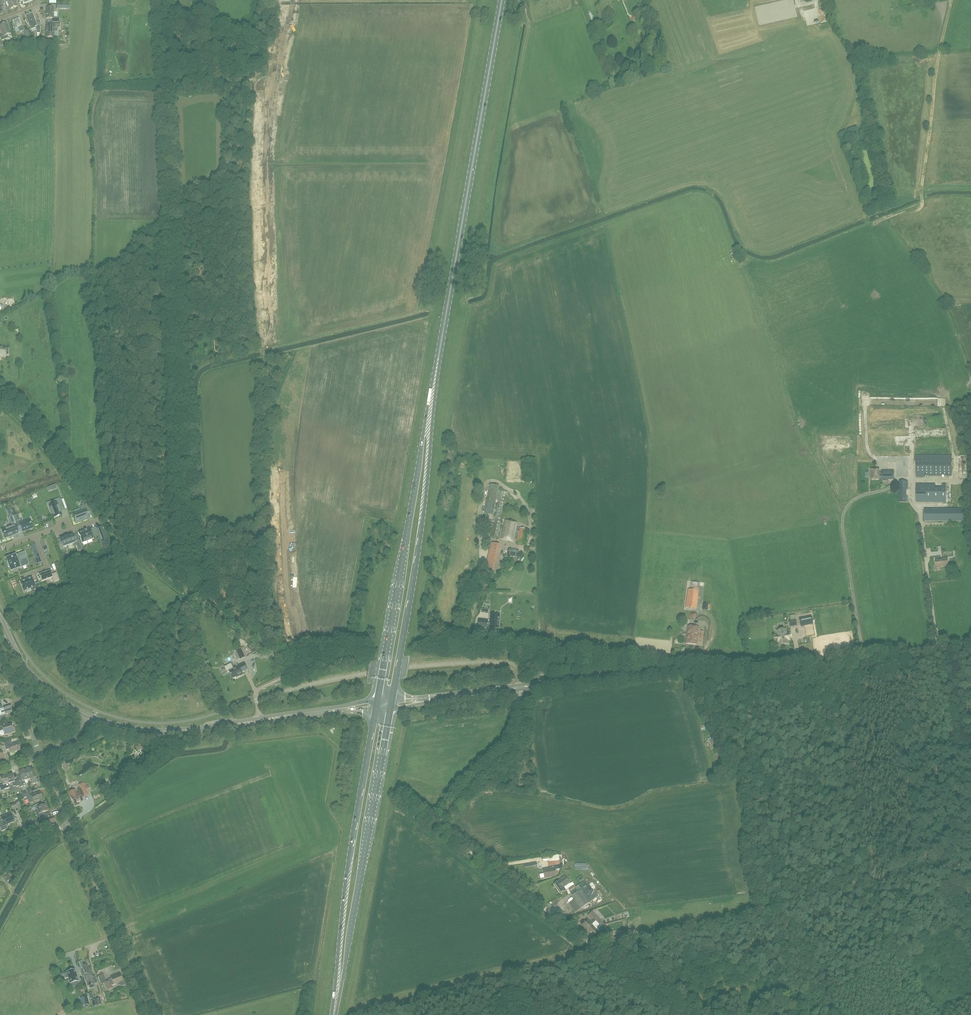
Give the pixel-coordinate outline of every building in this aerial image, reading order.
[(17,6),(15,0),(7,0),(10,9),(17,6)] [(59,22),(59,18),(54,18),(54,8),(46,8),(46,18),(52,18),(52,22),(59,22)] [(37,26),(35,20),(33,13),(26,16),(31,30),(36,28),(35,26),(37,26)] [(12,21),(13,24),(12,24),(14,29),(15,28),(16,29),(20,27),(21,31),(24,30),(19,18),(12,21)] [(5,39),(8,38),(7,35),(11,34),(9,29),(8,30),(6,23),(0,26),(0,27),(3,34),(0,35),(0,37),(1,40),(5,39)] [(60,27),(60,23),(51,23),(51,27),(46,26),(46,38),(54,38),(54,30),(57,30),(57,27),(60,27)] [(874,454),(874,462),(882,463),(882,465),(885,465),(885,463),(889,463),(889,466),(893,466),(893,457),(894,457),(894,449),(886,449),(886,456),(880,456),(880,454),(874,454)] [(951,476),(951,456),(916,456),(916,478),(924,478),(924,476),(951,476)] [(879,472),(879,470),(871,470),(871,480),(879,479),(879,477),(881,477),(881,479),(894,479),(894,470),(881,470),(881,472),(879,472)] [(899,481),(899,502),(908,502),(908,497),(906,497),(906,489),(908,489),(908,481),(899,481)] [(490,537),(498,538),(508,492),(498,490),(499,486),(489,484),(483,514),(493,516),(496,500),(498,501),(490,537)] [(953,484),(946,484),(942,484),(942,487),(939,487),(936,487),(936,484),(916,484),(916,502),(946,502),(955,502),(955,494),(953,494),(953,484)] [(65,509),(61,499),(56,501),(57,502),(49,505),(54,518),(62,515),(60,511),(65,509)] [(88,518),(86,513),(90,512),(89,508),(86,504),(81,506),(82,510),(73,514),(75,519),(76,523),(88,518)] [(924,508),(924,521),(964,521),(964,508),(924,508)] [(5,538),(18,533),(14,524),(15,523),(12,516),(8,518),(11,526),(4,528),(5,530),(2,531),(5,538)] [(33,528),(30,520),(27,521),(26,520),(19,523),(22,532),(33,528)] [(505,520),(503,530),(501,539),(513,542),(517,523),(505,520)] [(106,538),(102,527),(96,529),(101,541),(106,538)] [(93,539),(90,528),(78,533),(82,543),(93,539)] [(526,529),(520,528),(517,543),(523,544),(526,529)] [(76,543),(73,535),(60,539),(61,542),(61,544),(62,544),(63,547),(76,543)] [(492,543),(489,558),(487,568),(486,571),(487,571),(486,573),(492,575),(492,572),(494,572),(499,544),(492,543)] [(509,548),(507,555),(517,557),(519,550),(509,548)] [(8,565),(27,558),(25,554),(17,557),(16,555),(12,556),(11,555),(8,556),(9,557),(6,558),(8,562),(7,562),(8,565)] [(20,568),(19,565),(28,562),(27,558),(8,565),(9,567),(11,571),(14,570),(14,571),(17,570),(17,569),(20,568)] [(936,561),(936,568),(948,567),(947,558),(942,559),(943,560),(936,561)] [(59,580),(56,573),(51,575),(50,571),(39,575),(39,576),(38,576),(39,579),(40,579),(41,582),(52,578),(54,582),(59,580)] [(34,584),(32,578),(20,582),(24,591),(35,587),(37,592),(41,590),(38,582),(34,584)] [(498,616),(491,615),(490,621),(487,621),(487,620),(479,620),(478,627),(487,627),(487,624),(490,624),(490,625),(497,625),(498,616)] [(799,618),(801,626),(813,624),(811,616),(799,618)] [(697,644),(698,636),(699,627),(688,626),(686,643),(697,644)] [(789,643),(788,639),(790,639),(790,638),(789,638),(789,637),(790,637),(789,632),(787,633),(786,629),(784,629),(779,630),(777,630),(778,635),(780,634),(781,640),(779,640),(780,644),(781,644),(787,643),(789,643)] [(207,664),(209,669),(216,666),(214,661),(207,664)] [(238,666),(239,666),(234,669),(231,663),(224,666),(227,672),(229,671),(232,678),(239,675),(239,676),(243,675),(241,672),(247,669),(244,663),(238,666)] [(4,712),(4,714),(12,712),(10,705),(2,708),(1,705),(0,705),(0,713),(4,712)] [(0,724),(0,731),(3,730),(4,735),(15,732),(13,724),(8,726),(7,722),(0,724)] [(11,740),(5,742),(4,742),(6,750),(7,749),(9,749),(11,753),(20,750),(18,742),(12,744),(11,740)] [(30,769),(25,770),(27,780),(30,779),(31,782),(32,784),(37,782),(36,780),(35,774),(32,775),(30,769)] [(27,780),(25,770),(19,772),(21,779),(17,780),(19,786),(20,787),(24,786),(23,784),(25,783),(24,780),(27,780)] [(12,774),(6,776),(9,783),(12,782),(13,787),(15,786),(16,787),(19,786),(17,780),(14,781),(12,774)] [(6,776),(0,777),(3,784),(0,785),(0,788),(1,791),(4,790),(4,789),(6,788),(5,784),(9,783),(6,776)] [(78,790),(79,792),(76,793),(75,790),(69,792),(71,796),(70,796),(74,805),(75,806),(80,804),(79,802),(83,801),(80,795),(83,794),(83,795),(87,793),(85,789),(89,788),(88,785),(78,790)] [(31,795),(29,792),(26,793),(23,795),(24,798),(26,797),(29,803),(33,802),(42,798),(40,791),(31,795)] [(18,807),(17,802),(16,803),(16,802),(10,805),(12,810),(18,808),(18,807)] [(45,804),(43,805),(42,803),(42,802),(27,809),(36,805),(37,808),(36,808),(37,811),(35,812),(37,818),(43,816),(42,813),(48,810),(45,804)] [(53,816),(51,817),(49,813),(40,819),(41,822),(44,821),(47,827),(54,824),(53,822),(55,821),(53,816)] [(14,821),(10,814),(1,818),(2,820),(0,821),(0,828),(1,831),(7,829),(5,825),(14,821)] [(556,876),(555,869),(563,868),(563,865),(555,866),(555,867),(543,869),(545,878),(556,876)] [(10,872),(8,874),(3,877),(5,880),(8,884),(15,879),(10,872)] [(565,876),(554,884),(560,893),(565,890),(564,887),(569,883),(565,876)] [(598,897),(592,889),(589,884),(581,889),(581,890),(572,896),(575,899),(569,903),(575,912),(598,897)] [(586,929),(598,918),(597,916),(601,916),(599,914),(595,914),(592,911),(588,915),(592,920),(591,920),(592,921),(590,922),(587,918),(581,924),(586,929)] [(599,925),(598,924),(601,922),(598,918),(586,929),(592,936),(599,930),(597,927),(599,925)] [(633,935),(629,935),(628,934),(620,935),(620,936),(617,936),(617,943),(618,943),(618,944),(629,944),(629,943),(633,943),(633,935)] [(91,972),(90,972),(90,971),(92,970),(91,967),(88,967),(87,965),(86,963),(82,964),(83,966),(82,966),(83,969),(81,969),(82,972),(83,975),(84,975),(85,978),(88,977),(87,977),(88,976),(88,975),(90,974),(91,974),(91,972)] [(68,977),(70,983),(78,981),(75,969),(66,971),(67,973),(64,974),(65,978),(68,977)] [(94,984),(98,982),(96,978),(95,976),(92,977),(91,974),(90,974),(88,975),(88,976),(87,977),(88,977),(85,978),(88,986),(89,985),(90,988),(95,987),(94,984)] [(101,984),(107,982),(104,974),(98,976),(101,984)] [(112,987),(111,986),(119,982),(121,987),(125,985),(120,974),(111,977),(112,980),(105,983),(108,989),(112,987)] [(100,997),(91,999),(93,1006),(102,1004),(100,997)]
